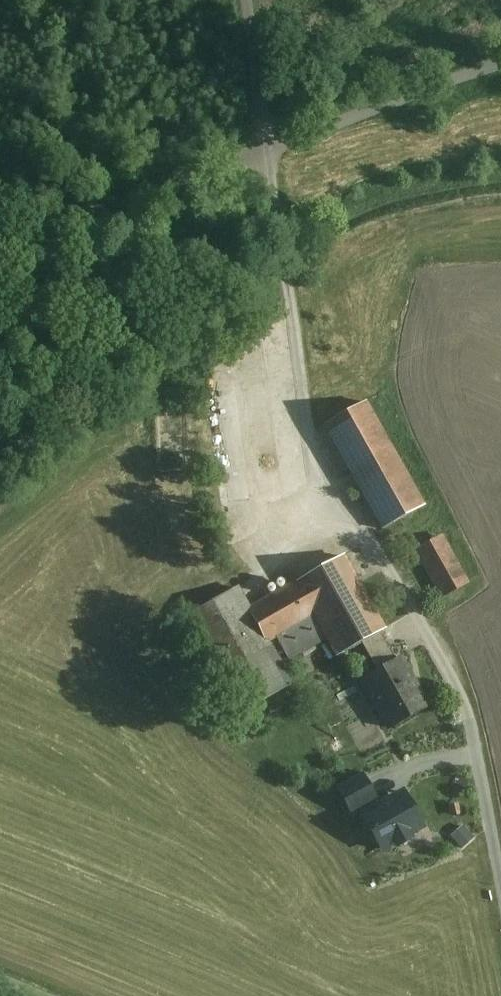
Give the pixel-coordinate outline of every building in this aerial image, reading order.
[(428,504),(367,398),(322,423),(383,529),(428,504)] [(470,584),(442,535),(415,550),(443,599),(470,584)] [(377,673),(396,662),(381,632),(385,629),(343,556),(251,608),(238,585),(183,617),(237,712),(291,682),(282,666),(324,642),(334,660),(361,645),(377,673)] [(400,660),(396,662),(377,673),(361,682),(388,729),(427,707),(400,660)] [(361,777),(338,790),(351,812),(374,800),(361,777)] [(392,798),(362,815),(382,850),(393,844),(395,847),(411,838),(409,835),(421,828),(406,801),(397,806),(392,798)]
